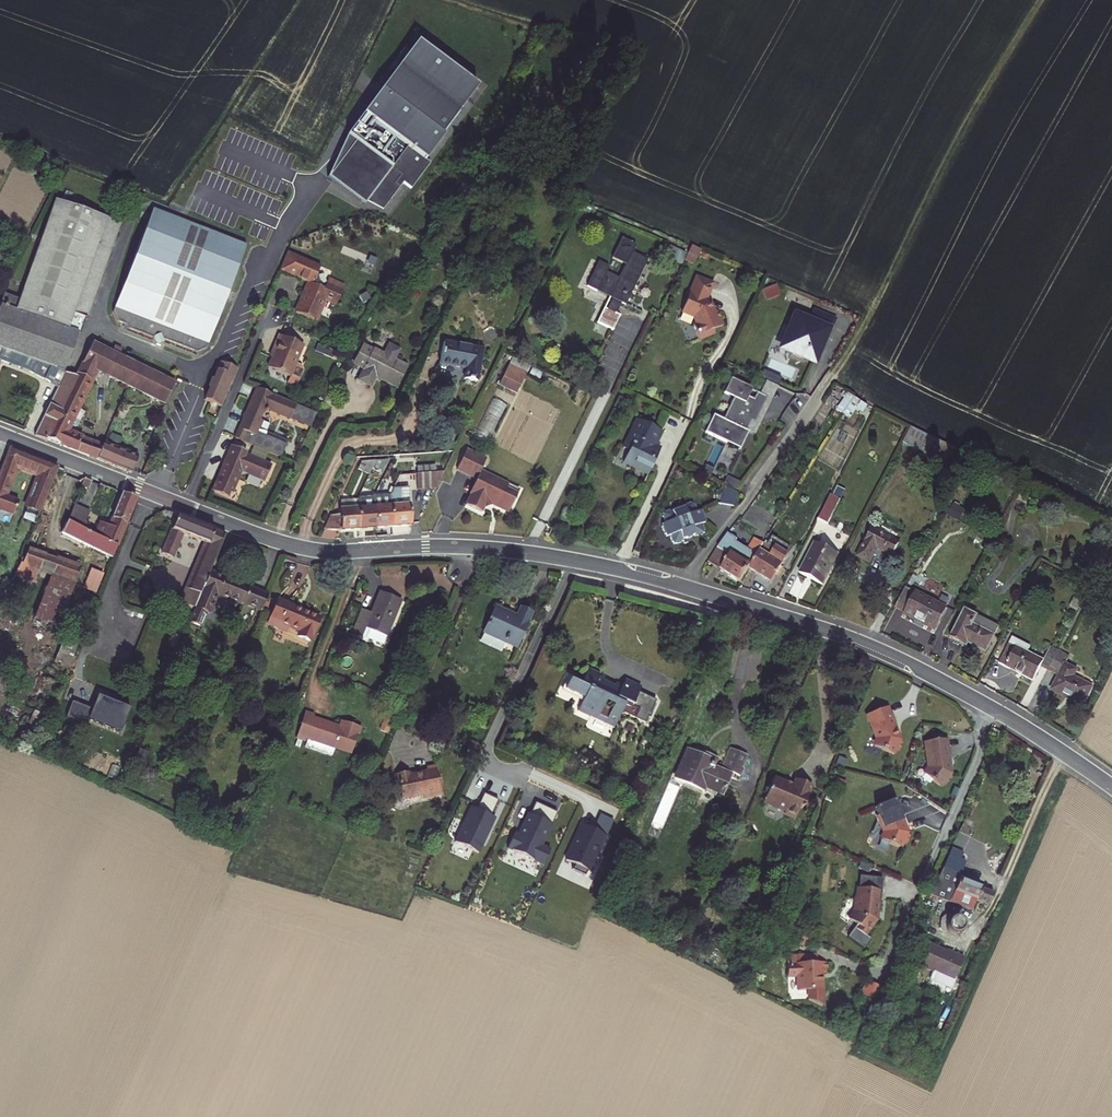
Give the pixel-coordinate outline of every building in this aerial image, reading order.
[(428,59),(433,54),(417,42),(377,95),(383,99),(418,52),(428,59)] [(357,138),(327,178),(365,206),(367,202),(370,199),(385,207),(403,183),(411,189),(431,163),(426,160),(443,137),(441,135),(476,87),(433,54),(428,59),(418,52),(383,99),(377,95),(349,132),(357,138)] [(347,135),(327,178),(357,138),(349,132),(347,135)] [(383,211),(385,207),(370,199),(367,202),(383,211)] [(4,352),(51,368),(66,374),(86,318),(88,319),(122,224),(57,201),(21,302),(6,297),(0,313),(0,351),(4,352)] [(248,249),(155,212),(115,313),(119,323),(127,326),(128,330),(140,334),(143,333),(144,336),(155,340),(162,338),(163,341),(198,355),(208,350),(248,249)] [(622,300),(625,302),(645,259),(630,252),(634,243),(621,237),(611,257),(625,263),(618,277),(605,271),(608,264),(598,260),(586,284),(610,295),(597,321),(612,328),(619,315),(616,313),(622,300)] [(691,247),(684,261),(693,265),(700,251),(691,247)] [(289,255),(282,272),(310,284),(299,314),(319,323),(328,301),(339,306),(346,288),(331,281),(326,291),(316,286),(323,270),(289,255)] [(711,285),(696,279),(691,289),(689,295),(688,295),(680,313),(693,317),(695,324),(692,326),(697,340),(713,334),(712,331),(722,327),(716,312),(712,313),(708,302),(704,301),(711,285)] [(762,289),(766,300),(779,296),(776,285),(762,289)] [(825,340),(834,321),(816,313),(812,324),(809,323),(797,318),(783,348),(794,353),(793,355),(805,360),(805,357),(815,362),(823,339),(825,340)] [(304,348),(280,337),(273,353),(276,354),(269,370),(291,380),(288,386),(294,389),(297,387),(303,373),(302,370),(296,367),(304,348)] [(176,385),(94,344),(77,377),(44,440),(44,441),(132,475),(138,459),(103,447),(101,449),(65,433),(98,371),(166,404),(176,385)] [(483,352),(444,347),(441,369),(465,373),(464,383),(478,384),(483,352)] [(408,366),(378,349),(368,369),(398,385),(408,366)] [(500,383),(512,389),(522,368),(510,363),(500,383)] [(205,402),(222,409),(235,379),(239,371),(222,364),(205,402)] [(34,436),(44,440),(77,377),(66,374),(51,368),(44,382),(59,388),(34,436)] [(522,368),(512,389),(517,391),(526,370),(522,368)] [(725,422),(716,417),(707,435),(742,451),(751,434),(749,433),(753,423),(757,425),(769,400),(754,392),(755,391),(733,381),(726,395),(736,400),(725,422)] [(769,384),(762,396),(769,400),(757,425),(753,423),(749,433),(751,434),(757,437),(781,389),(769,384)] [(270,410),(309,428),(315,414),(259,390),(236,439),(255,448),(270,454),(282,459),(287,448),(259,434),(264,423),(262,422),(265,413),(270,410)] [(855,411),(862,415),(867,407),(847,394),(836,412),(850,420),(855,411)] [(798,412),(806,401),(796,395),(789,407),(798,412)] [(491,398),(473,438),(487,445),(505,405),(491,398)] [(318,416),(315,414),(309,428),(312,430),(318,416)] [(271,426),(264,423),(259,434),(287,448),(289,443),(268,433),(271,426)] [(657,435),(633,423),(620,450),(626,453),(620,466),(644,478),(656,453),(651,451),(657,435)] [(912,429),(903,446),(923,456),(932,438),(912,429)] [(248,454),(233,448),(213,492),(228,499),(230,494),(233,495),(241,477),(248,476),(265,484),(273,468),(265,465),(251,458),(248,456),(248,454)] [(255,448),(251,458),(265,465),(270,454),(255,448)] [(9,450),(0,475),(0,512),(14,517),(19,504),(5,499),(17,469),(39,477),(27,509),(42,515),(60,471),(57,468),(9,450)] [(458,471),(469,477),(480,456),(467,450),(458,471)] [(469,477),(478,481),(471,495),(474,496),(466,512),(480,518),(484,509),(497,506),(512,513),(520,496),(510,491),(511,486),(482,472),(488,460),(480,456),(469,477)] [(386,472),(386,461),(359,462),(359,473),(386,472)] [(446,470),(415,476),(418,492),(436,489),(446,470)] [(738,493),(724,488),(718,506),(732,510),(738,493)] [(389,512),(390,530),(409,528),(406,491),(392,493),(388,501),(389,512)] [(107,525),(101,539),(120,548),(139,501),(125,496),(115,520),(117,521),(114,528),(107,525)] [(820,522),(828,526),(840,503),(832,498),(820,522)] [(374,514),(375,532),(390,530),(389,512),(388,501),(372,503),(374,514)] [(76,506),(69,523),(84,531),(91,512),(76,506)] [(661,526),(657,527),(662,541),(665,539),(669,548),(678,545),(677,541),(688,537),(690,540),(699,536),(696,527),(702,525),(697,512),(691,513),(688,506),(678,509),(680,513),(668,517),(667,514),(658,517),(661,526)] [(358,515),(357,507),(341,508),(342,517),(340,517),(341,522),(335,523),(328,537),(360,533),(358,515)] [(358,515),(360,533),(375,532),(374,514),(358,515)] [(193,608),(209,571),(224,534),(180,517),(164,555),(175,559),(185,536),(207,544),(186,592),(185,591),(179,603),(186,605),(193,608)] [(120,548),(101,539),(84,531),(69,523),(63,534),(115,560),(120,548)] [(332,523),(325,537),(328,537),(335,523),(332,523)] [(881,550),(897,558),(903,545),(874,531),(862,557),(874,563),(881,550)] [(710,567),(742,587),(752,572),(765,549),(755,543),(749,553),(752,555),(748,560),(734,550),(728,557),(719,551),(710,567)] [(838,556),(816,545),(802,575),(825,586),(838,556)] [(765,549),(752,572),(774,585),(791,558),(779,551),(777,554),(767,548),(765,549)] [(30,549),(23,566),(38,571),(78,585),(84,570),(30,549)] [(21,565),(13,583),(24,586),(25,582),(33,585),(38,571),(23,566),(21,565)] [(82,589),(96,594),(103,574),(90,569),(82,589)] [(206,613),(208,614),(216,594),(241,605),(242,602),(260,610),(267,595),(209,571),(193,608),(196,610),(206,613)] [(904,587),(894,606),(905,611),(903,615),(936,631),(947,609),(904,587)] [(354,634),(364,638),(368,629),(388,636),(403,601),(382,593),(373,614),(364,611),(354,634)] [(280,599),(269,624),(279,629),(282,621),(302,630),(299,637),(312,642),(322,616),(280,599)] [(186,605),(179,603),(177,609),(183,612),(186,605)] [(206,613),(196,610),(190,623),(200,628),(206,613)] [(514,619),(493,610),(483,632),(480,641),(500,650),(502,646),(512,651),(527,617),(517,613),(514,619)] [(977,620),(965,614),(952,640),(964,646),(965,642),(986,652),(993,637),(973,627),(977,620)] [(384,646),(388,636),(368,629),(364,638),(384,646)] [(1038,670),(1046,673),(1057,652),(1050,649),(1042,663),(1008,647),(999,665),(1032,682),(1038,670)] [(1065,667),(1069,659),(1057,652),(1046,673),(1056,680),(1050,691),(1079,708),(1088,688),(1073,680),(1076,673),(1065,667)] [(577,678),(574,677),(569,689),(586,697),(580,711),(595,718),(597,715),(615,723),(619,716),(628,713),(647,722),(657,699),(640,692),(632,689),(630,694),(622,691),(623,689),(601,679),(603,674),(593,669),(588,682),(585,681),(586,678),(579,675),(577,678)] [(628,676),(623,689),(622,691),(630,694),(632,689),(640,692),(644,684),(628,676)] [(619,694),(611,690),(607,698),(615,702),(619,694)] [(122,735),(131,711),(99,698),(93,712),(73,704),(67,720),(88,728),(90,722),(122,735)] [(887,704),(869,711),(872,719),(871,719),(879,736),(875,743),(893,751),(895,746),(899,748),(903,739),(899,737),(900,736),(894,721),(897,720),(893,711),(890,712),(887,704)] [(313,734),(339,745),(358,752),(367,727),(349,720),(346,728),(319,717),(321,712),(313,709),(303,734),(311,738),(313,734)] [(388,712),(381,727),(389,731),(396,715),(388,712)] [(614,727),(615,723),(597,715),(595,718),(614,727)] [(593,734),(610,738),(612,728),(595,723),(593,734)] [(311,738),(309,743),(336,754),(339,745),(313,734),(311,738)] [(947,736),(927,739),(928,747),(927,747),(928,757),(930,756),(931,765),(926,771),(941,783),(943,780),(945,783),(952,773),(950,772),(951,770),(949,754),(952,754),(950,744),(948,744),(947,736)] [(744,761),(729,755),(721,773),(738,780),(741,773),(739,773),(744,761)] [(684,757),(674,782),(714,800),(715,797),(720,799),(729,779),(712,772),(715,764),(705,759),(704,762),(696,759),(695,762),(684,757)] [(433,790),(434,794),(443,791),(436,762),(427,764),(427,768),(410,772),(409,768),(397,771),(402,798),(422,793),(433,790)] [(799,809),(809,787),(792,780),(788,788),(783,786),(783,783),(771,776),(760,803),(782,812),(780,816),(790,820),(796,808),(799,809)] [(492,826),(497,817),(493,815),(500,799),(486,793),(478,808),(473,806),(457,841),(480,852),(490,830),(489,830),(491,825),(492,826)] [(895,798),(877,805),(880,812),(879,813),(887,829),(884,837),(901,844),(903,839),(907,841),(911,832),(907,831),(908,829),(902,814),(904,813),(901,804),(898,805),(895,798)] [(545,867),(552,852),(544,848),(559,814),(538,804),(532,816),(530,815),(525,827),(527,828),(522,837),(520,836),(516,835),(509,850),(522,856),(523,854),(533,859),(532,860),(545,867)] [(602,815),(597,826),(607,830),(605,835),(609,837),(615,822),(602,815)] [(575,870),(588,876),(599,853),(601,854),(609,837),(605,835),(607,830),(597,826),(596,828),(595,830),(590,828),(585,826),(568,861),(577,865),(575,870)] [(971,837),(960,832),(949,856),(958,860),(960,861),(971,837)] [(957,864),(958,860),(949,856),(929,901),(964,916),(969,904),(983,911),(989,897),(954,881),(961,867),(957,864)] [(865,877),(864,884),(878,886),(879,878),(865,877)] [(853,916),(860,921),(858,925),(867,931),(879,915),(880,895),(883,896),(884,886),(878,886),(864,884),(861,884),(860,894),(859,908),(853,916)] [(855,907),(850,914),(853,916),(859,908),(860,894),(857,893),(855,907)] [(959,934),(959,930),(958,926),(953,921),(945,921),(942,924),(940,931),(943,937),(950,940),(957,937),(959,934)] [(800,931),(797,938),(807,942),(810,935),(800,931)] [(805,952),(805,959),(820,959),(820,951),(805,952)] [(801,987),(824,986),(824,969),(829,969),(829,959),(820,959),(805,959),(805,952),(800,952),(800,962),(790,962),(790,973),(801,973),(801,987)] [(912,972),(924,979),(926,975),(948,985),(957,964),(941,957),(940,960),(921,952),(912,972)] [(876,1004),(883,989),(865,981),(859,997),(876,1004)]
